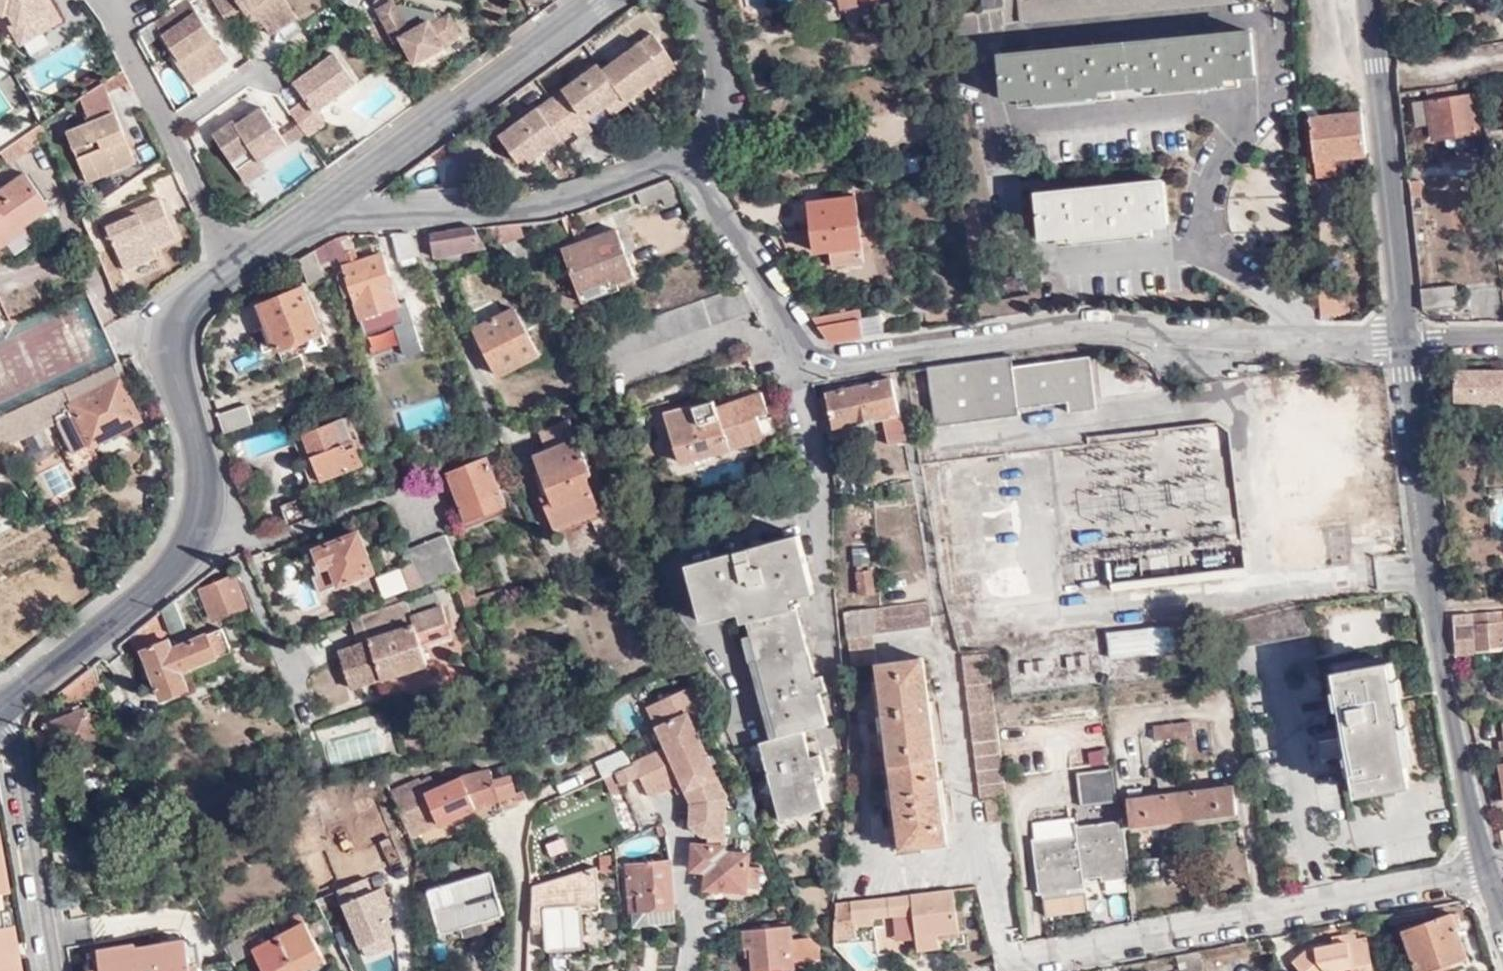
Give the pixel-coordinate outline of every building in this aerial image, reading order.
[(10,26),(45,0),(0,0),(0,8),(10,26)] [(21,43),(63,17),(52,0),(45,0),(10,26),(21,43)] [(189,0),(185,0),(171,9),(165,14),(163,15),(171,27),(164,33),(163,33),(173,47),(177,44),(183,52),(178,55),(174,58),(192,84),(229,58),(189,0)] [(252,17),(259,12),(266,22),(272,31),(298,13),(289,0),(215,0),(235,29),(252,17)] [(395,0),(394,0),(379,8),(393,34),(409,25),(408,23),(395,0)] [(985,13),(1008,10),(1006,0),(984,0),(985,13)] [(1020,21),(1242,0),(1018,0),(1020,21)] [(304,19),(312,32),(334,18),(327,6),(304,19)] [(266,22),(259,12),(252,17),(259,27),(266,22)] [(463,32),(452,12),(433,23),(444,43),(463,32)] [(171,27),(163,15),(161,17),(155,20),(164,33),(171,27)] [(402,35),(420,25),(416,19),(408,23),(409,25),(393,34),(396,41),(402,37),(402,35)] [(433,23),(432,22),(431,19),(420,25),(402,35),(402,37),(417,63),(446,46),(444,43),(433,23)] [(649,83),(676,62),(653,31),(604,69),(599,63),(503,136),(516,153),(523,148),(529,157),(533,162),(576,129),(581,137),(595,128),(589,120),(584,113),(591,107),(597,114),(608,105),(623,95),(627,100),(649,83)] [(1256,74),(1252,32),(1001,58),(1005,99),(1037,97),(1038,101),(1100,95),(1099,89),(1162,84),(1163,89),(1224,82),(1224,77),(1256,74)] [(183,52),(177,44),(173,47),(178,55),(183,52)] [(317,110),(356,81),(336,52),(295,82),(307,98),(291,110),(308,134),(325,122),(317,110)] [(682,69),(676,62),(649,83),(655,90),(682,69)] [(88,180),(137,161),(105,82),(80,100),(89,123),(69,131),(88,180)] [(1453,87),(1429,90),(1430,101),(1434,124),(1435,139),(1480,132),(1474,95),(1455,97),(1453,87)] [(629,102),(627,100),(623,95),(608,105),(614,114),(629,102)] [(1434,124),(1430,101),(1415,103),(1419,126),(1434,124)] [(213,134),(237,169),(258,155),(261,160),(262,159),(288,141),(264,105),(236,123),(234,120),(213,134)] [(584,113),(589,120),(597,114),(591,107),(584,113)] [(1337,159),(1368,156),(1362,113),(1306,120),(1311,167),(1317,166),(1317,161),(1337,159)] [(283,133),(288,141),(289,142),(305,132),(299,123),(283,133)] [(9,165),(49,138),(43,124),(1,153),(9,165)] [(523,148),(516,153),(522,163),(529,157),(523,148)] [(237,169),(247,184),(268,168),(262,159),(261,160),(258,155),(237,169)] [(1338,179),(1337,159),(1317,161),(1317,166),(1318,180),(1338,179)] [(1228,195),(1231,233),(1290,228),(1287,193),(1278,193),(1276,172),(1252,174),(1254,193),(1228,195)] [(6,252),(2,245),(26,229),(24,226),(50,208),(26,173),(0,191),(0,256),(6,252)] [(667,205),(685,197),(674,175),(636,191),(641,204),(663,196),(667,205)] [(1421,181),(1409,182),(1412,210),(1423,209),(1421,181)] [(1164,183),(1037,194),(1041,239),(1074,236),(1074,240),(1135,235),(1135,229),(1167,226),(1164,183)] [(855,196),(807,201),(813,251),(828,249),(830,265),(863,261),(855,196)] [(126,271),(158,258),(154,248),(177,238),(161,199),(136,209),(138,217),(109,229),(126,271)] [(526,223),(489,226),(506,237),(528,235),(526,223)] [(475,227),(432,232),(434,254),(485,249),(475,227)] [(618,273),(621,281),(633,276),(615,229),(561,250),(577,289),(618,273)] [(411,234),(393,234),(407,267),(424,266),(411,234)] [(338,239),(316,251),(319,261),(343,253),(338,239)] [(316,251),(300,261),(309,285),(325,277),(319,261),(316,251)] [(380,255),(343,268),(337,278),(344,298),(351,295),(366,334),(404,321),(380,255)] [(623,286),(621,281),(618,273),(577,289),(582,301),(623,286)] [(1319,287),(1321,314),(1348,312),(1346,285),(1319,287)] [(1456,286),(1421,289),(1423,311),(1459,307),(1456,286)] [(303,291),(259,307),(282,364),(325,347),(303,291)] [(834,313),(853,338),(864,337),(858,309),(834,313)] [(519,357),(522,365),(538,357),(513,311),(479,328),(498,367),(519,357)] [(834,313),(813,317),(819,324),(829,333),(840,338),(853,338),(834,313)] [(1091,356),(929,377),(936,429),(1019,415),(1019,408),(1068,400),(1069,412),(1098,408),(1091,356)] [(501,374),(522,365),(519,357),(498,367),(501,374)] [(120,362),(0,417),(0,436),(62,409),(77,437),(86,433),(92,446),(114,434),(112,430),(138,416),(121,382),(127,378),(120,362)] [(1432,383),(1455,384),(1454,402),(1502,402),(1502,372),(1432,373),(1432,383)] [(837,447),(865,440),(861,424),(881,420),(888,447),(904,443),(889,382),(826,397),(826,399),(817,401),(824,428),(833,426),(834,430),(833,431),(837,447)] [(401,435),(453,417),(445,394),(393,413),(401,435)] [(712,403),(664,417),(681,469),(764,442),(756,418),(768,414),(759,395),(715,410),(712,403)] [(246,404),(217,414),(223,431),(253,420),(246,404)] [(141,421),(138,416),(112,430),(114,434),(141,421)] [(343,417),(301,435),(320,481),(362,465),(343,417)] [(568,422),(540,434),(547,453),(534,458),(552,506),(546,508),(554,530),(598,511),(584,479),(590,476),(568,422)] [(1089,453),(1054,458),(1067,543),(1089,540),(1086,519),(1077,521),(1072,487),(1083,485),(1081,473),(1126,466),(1130,489),(1195,480),(1201,521),(1236,516),(1222,422),(1087,441),(1089,453)] [(82,446),(65,455),(75,475),(92,466),(82,446)] [(447,473),(466,522),(505,507),(486,458),(447,473)] [(43,472),(56,496),(72,487),(59,463),(43,472)] [(911,484),(888,488),(890,501),(914,496),(911,484)] [(282,507),(289,527),(319,515),(311,496),(282,507)] [(357,534),(315,551),(321,567),(318,568),(322,576),(314,579),(319,594),(372,571),(357,534)] [(466,613),(506,600),(501,588),(471,598),(445,534),(406,549),(422,585),(452,572),(466,613)] [(769,707),(820,694),(826,693),(822,678),(815,680),(787,571),(807,565),(799,538),(687,565),(700,613),(737,605),(742,623),(747,623),(769,707)] [(853,566),(869,566),(868,548),(852,549),(853,566)] [(1109,556),(1110,587),(1136,587),(1136,556),(1109,556)] [(872,571),(854,574),(858,597),(875,596),(872,571)] [(231,574),(199,588),(213,621),(244,608),(231,574)] [(397,575),(378,583),(384,597),(402,589),(397,575)] [(309,581),(286,590),(295,608),(315,599),(312,592),(314,590),(309,581)] [(380,680),(426,666),(417,634),(447,625),(440,605),(451,602),(447,590),(351,619),(358,644),(338,651),(349,688),(379,679),(380,680)] [(174,601),(162,611),(171,634),(184,629),(174,601)] [(930,627),(930,616),(928,603),(870,610),(872,628),(873,635),(930,627)] [(620,622),(621,609),(601,607),(599,620),(620,622)] [(845,612),(847,633),(872,628),(870,610),(845,612)] [(1452,615),(1457,653),(1502,649),(1502,628),(1502,625),(1501,612),(1452,615)] [(156,616),(128,639),(136,655),(142,651),(162,699),(187,689),(181,673),(231,652),(230,650),(221,630),(171,650),(156,616)] [(1186,627),(1110,637),(1114,663),(1190,653),(1186,627)] [(872,628),(847,633),(847,638),(873,635),(872,628)] [(847,638),(851,668),(877,664),(873,635),(847,638)] [(1005,793),(987,654),(961,657),(979,796),(984,796),(986,820),(1001,818),(998,793),(1005,793)] [(922,659),(877,664),(900,849),(946,844),(939,794),(929,712),(922,659)] [(1388,661),(1336,670),(1358,787),(1411,777),(1388,661)] [(93,667),(63,691),(70,700),(102,685),(93,667)] [(667,747),(634,763),(641,777),(650,797),(675,786),(674,784),(682,780),(714,766),(697,729),(702,726),(706,706),(697,685),(648,706),(667,747)] [(828,726),(820,694),(769,707),(777,739),(801,732),(828,726)] [(32,736),(34,754),(54,745),(66,774),(108,757),(94,723),(97,722),(92,711),(90,712),(87,708),(46,725),(48,730),(32,736)] [(1191,725),(1174,727),(1175,736),(1193,734),(1191,725)] [(1175,736),(1174,727),(1152,730),(1154,740),(1175,736)] [(805,744),(801,732),(777,739),(758,744),(780,819),(823,808),(814,778),(824,775),(817,750),(808,753),(805,744)] [(815,741),(805,744),(808,753),(817,750),(815,741)] [(1087,752),(1090,768),(1107,765),(1104,748),(1087,752)] [(618,775),(630,768),(629,766),(621,749),(593,762),(601,778),(598,779),(600,783),(618,775)] [(630,768),(618,775),(622,785),(640,777),(634,764),(629,766),(630,768)] [(687,791),(719,777),(714,766),(682,780),(687,791)] [(490,782),(506,777),(503,767),(486,771),(490,782)] [(1078,791),(1114,786),(1111,769),(1075,774),(1078,791)] [(386,795),(400,824),(406,837),(512,794),(506,777),(490,782),(486,771),(464,778),(461,771),(453,774),(455,780),(427,791),(423,781),(386,795)] [(687,791),(692,804),(692,826),(704,836),(710,837),(709,847),(695,847),(694,871),(709,872),(708,884),(726,885),(726,891),(760,892),(762,868),(749,867),(749,855),(745,855),(745,849),(725,848),(728,797),(719,777),(687,791)] [(1185,818),(1237,812),(1234,785),(1232,786),(1231,781),(1215,784),(1216,788),(1182,792),(1185,818)] [(1116,802),(1114,786),(1078,791),(1081,806),(1116,802)] [(575,789),(558,796),(565,810),(581,803),(575,789)] [(1128,825),(1185,818),(1182,792),(1142,797),(1141,793),(1127,794),(1127,799),(1125,799),(1128,825)] [(1103,878),(1125,875),(1122,852),(1125,852),(1120,821),(1075,828),(1077,837),(1082,872),(1102,869),(1103,878)] [(402,849),(410,846),(406,837),(400,824),(392,828),(402,849)] [(1080,873),(1082,872),(1077,837),(1031,845),(1034,873),(1038,873),(1041,895),(1063,893),(1061,886),(1082,883),(1080,873)] [(632,911),(673,908),(670,864),(627,867),(630,911),(632,911)] [(440,933),(460,928),(482,922),(503,915),(490,872),(428,892),(440,933)] [(533,887),(533,925),(547,926),(547,951),(583,950),(583,908),(598,907),(597,873),(533,887)] [(365,970),(396,970),(406,968),(378,877),(340,889),(365,970)] [(954,890),(833,904),(832,939),(855,937),(854,927),(871,926),(871,918),(912,913),(915,949),(937,946),(936,933),(958,931),(954,890)] [(1212,891),(1196,893),(1198,903),(1213,900),(1212,891)] [(674,924),(673,908),(632,911),(633,927),(674,924)] [(1438,968),(1467,957),(1452,914),(1404,931),(1418,970),(1428,970),(1438,968)] [(298,970),(306,970),(326,961),(310,928),(307,929),(302,920),(294,924),(300,934),(283,942),(298,970)] [(482,922),(460,928),(463,937),(485,931),(482,922)] [(873,924),(874,940),(892,938),(890,922),(873,924)] [(740,932),(742,948),(748,947),(750,970),(770,969),(770,970),(818,970),(816,948),(803,949),(802,942),(788,942),(786,928),(740,932)] [(191,934),(150,940),(149,932),(99,940),(104,970),(211,970),(191,934)] [(1351,970),(1373,970),(1366,936),(1309,948),(1292,964),(1299,970),(1323,970),(1324,970),(1349,964),(1351,970)] [(283,942),(266,951),(259,938),(250,943),(264,970),(298,970),(283,942)]
